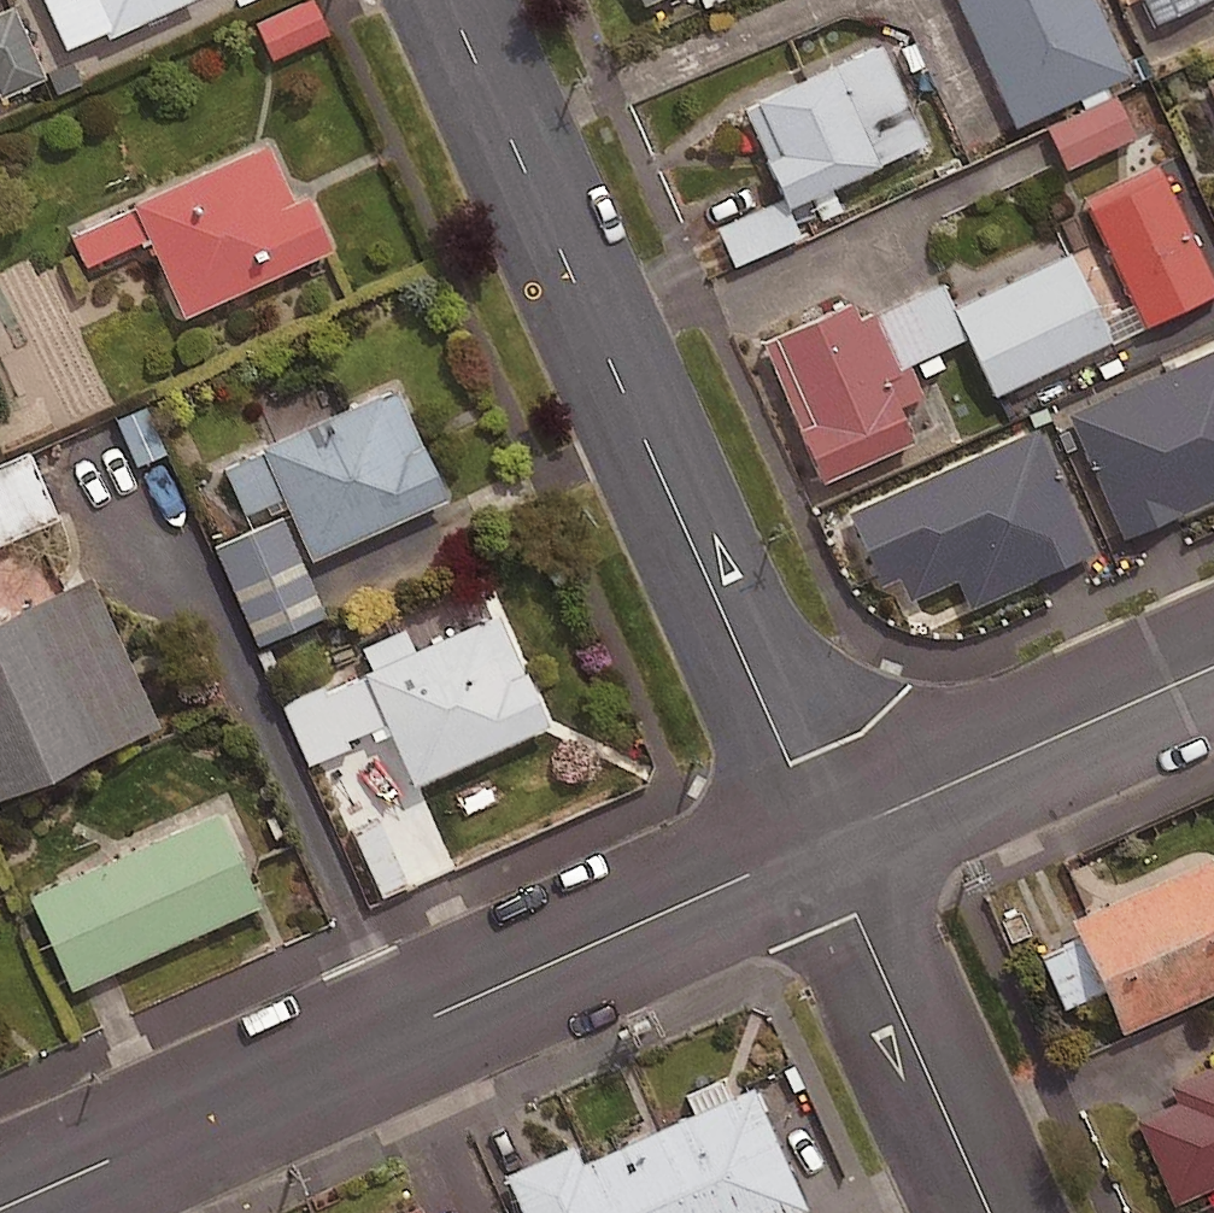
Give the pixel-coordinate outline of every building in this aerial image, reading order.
[(39,74),(6,0),(2,0),(0,1),(0,91),(39,74)] [(61,44),(160,0),(41,0),(61,44)] [(309,0),(293,0),(251,20),(268,57),(324,31),(309,0)] [(1094,0),(956,0),(1010,120),(1125,68),(1094,0)] [(1149,17),(1188,0),(1142,0),(1149,17)] [(922,137),(879,38),(737,100),(780,199),(922,137)] [(1200,77),(1213,109),(1213,71),(1200,77)] [(1109,88),(1042,120),(1067,171),(1134,138),(1109,88)] [(259,136),(125,197),(176,309),(310,249),(259,136)] [(1210,285),(1157,170),(1084,204),(1137,319),(1210,285)] [(779,238),(764,202),(715,223),(729,259),(779,238)] [(1102,339),(1057,238),(1012,258),(1019,273),(951,303),(990,389),(1102,339)] [(959,334),(938,282),(862,313),(854,293),(760,330),(817,472),(904,438),(889,402),(916,391),(902,357),(959,334)] [(1196,377),(1206,402),(1213,398),(1213,369),(1196,377)] [(392,379),(255,439),(305,553),(442,493),(392,379)] [(1154,473),(1114,385),(914,475),(959,573),(1019,546),(1015,536),(1154,473)] [(148,426),(138,398),(81,418),(91,447),(148,426)] [(0,478),(0,536),(19,529),(0,478)] [(85,565),(0,602),(0,789),(153,722),(85,565)] [(540,721),(489,603),(352,661),(403,780),(540,721)] [(528,814),(516,789),(452,819),(464,844),(528,814)] [(252,899),(209,805),(20,890),(63,984),(252,899)] [(1065,912),(1115,1023),(1213,979),(1213,870),(1205,849),(1065,912)] [(1213,1180),(1213,1058),(1163,1081),(1170,1097),(1130,1115),(1169,1200),(1213,1180)] [(745,1080),(576,1155),(568,1137),(498,1167),(518,1212),(776,1212),(799,1203),(745,1080)]
